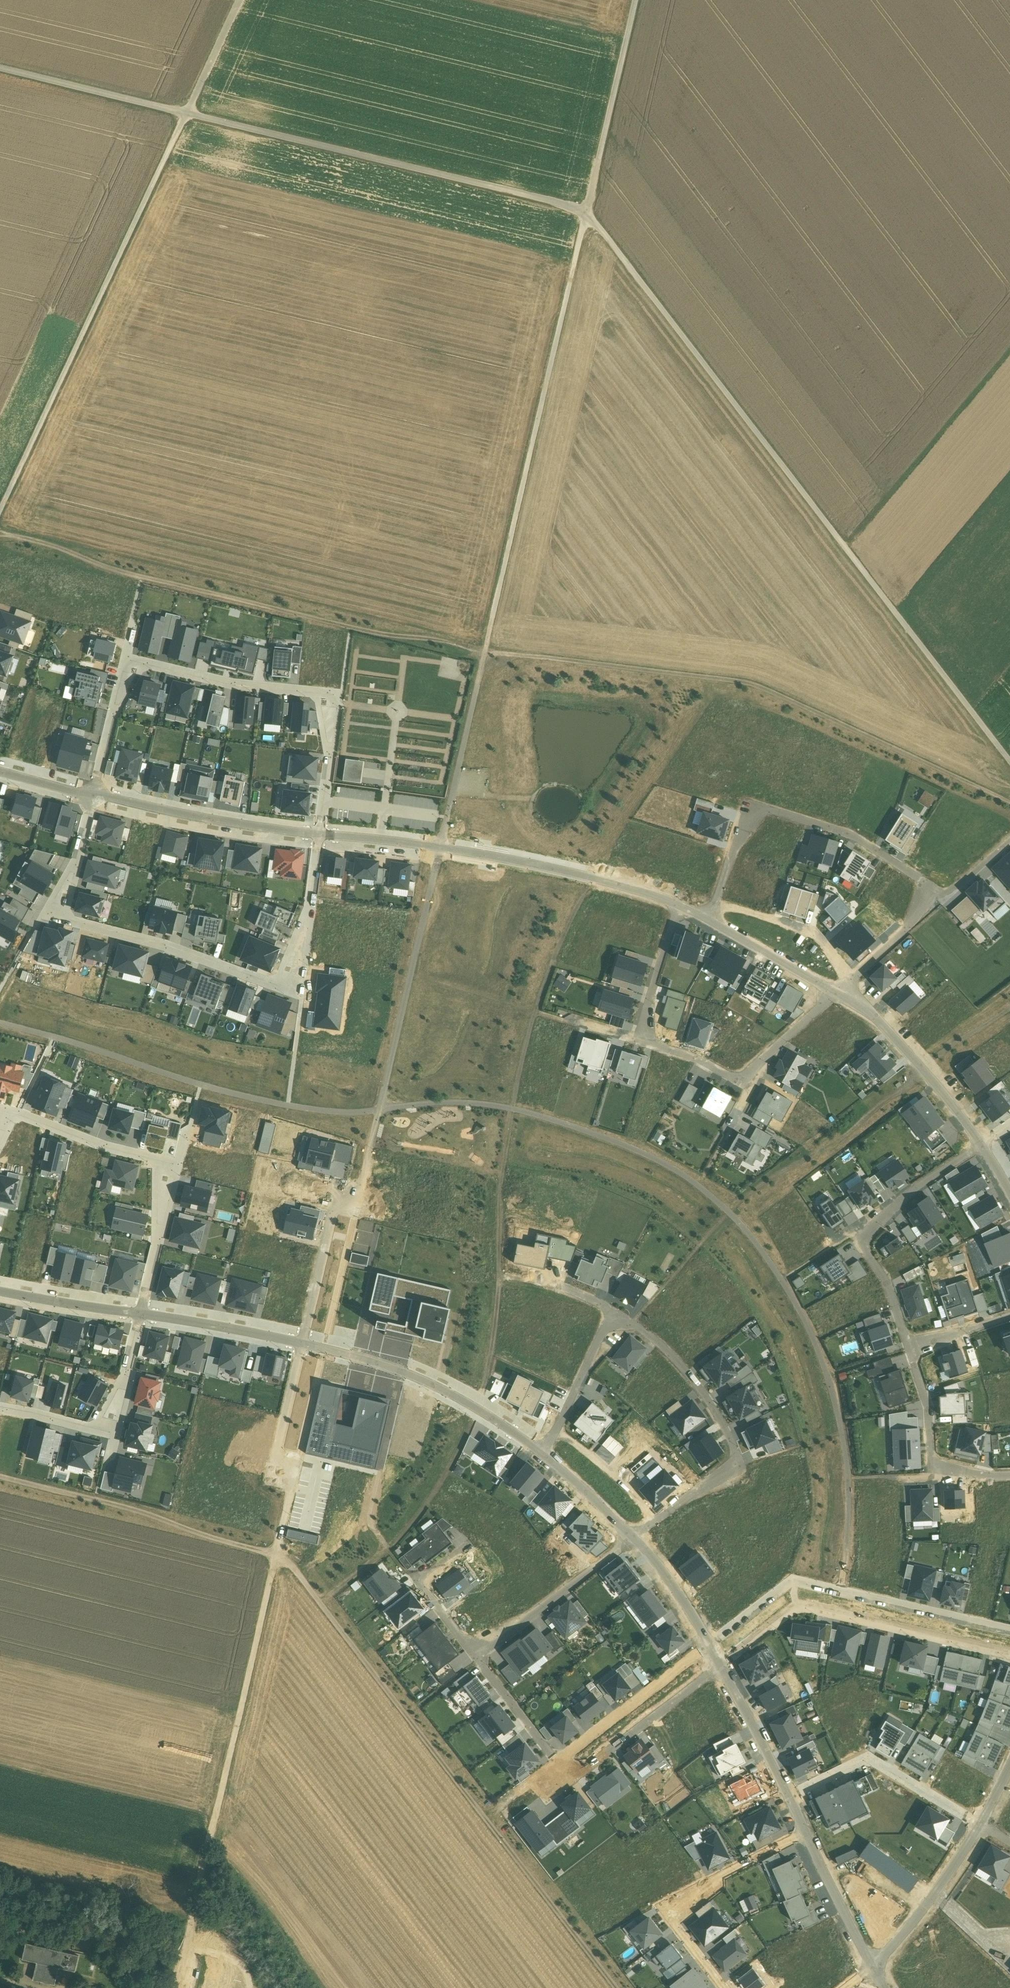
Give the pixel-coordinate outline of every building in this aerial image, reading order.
[(16,609),(14,617),(29,623),(32,615),(16,609)] [(29,623),(14,617),(0,612),(0,636),(10,640),(20,643),(22,644),(29,623)] [(168,639),(174,615),(167,613),(164,623),(166,624),(162,637),(168,639)] [(168,639),(175,641),(181,617),(174,615),(168,639)] [(148,619),(140,650),(158,655),(162,637),(166,624),(164,623),(148,619)] [(175,641),(171,657),(190,662),(197,632),(178,627),(175,641)] [(20,643),(10,640),(8,646),(12,647),(17,649),(20,643)] [(197,658),(211,662),(215,649),(216,642),(208,640),(207,644),(201,643),(197,658)] [(93,659),(111,663),(116,645),(98,641),(93,659)] [(12,647),(8,646),(0,643),(0,653),(8,656),(12,647)] [(211,662),(210,666),(238,673),(239,671),(254,675),(258,660),(261,648),(245,643),(243,649),(233,646),(231,653),(215,649),(211,662)] [(293,649),(292,664),(301,665),(302,648),(293,647),(293,649)] [(261,648),(258,660),(268,662),(269,650),(261,648)] [(274,648),(272,677),(291,679),(292,664),(293,649),(274,648)] [(12,657),(8,656),(0,653),(0,674),(5,676),(7,671),(11,658),(12,657)] [(19,661),(11,658),(7,671),(14,674),(19,661)] [(109,674),(91,670),(90,675),(101,678),(100,683),(104,684),(104,685),(106,685),(109,674)] [(77,688),(75,697),(85,700),(97,702),(100,703),(102,693),(104,685),(104,684),(100,683),(101,678),(90,675),(78,672),(76,681),(81,682),(79,689),(77,688)] [(6,691),(8,685),(0,682),(0,689),(6,691)] [(161,687),(145,683),(144,685),(140,703),(156,707),(161,687)] [(167,713),(188,718),(192,699),(195,688),(174,683),(172,695),(167,713)] [(141,697),(144,685),(137,684),(132,695),(141,697)] [(195,688),(192,699),(198,701),(201,689),(195,688)] [(207,690),(201,689),(198,701),(204,702),(207,690)] [(226,695),(207,690),(204,702),(199,722),(218,726),(219,725),(223,707),(226,695)] [(167,713),(172,695),(165,693),(161,711),(167,713)] [(255,698),(237,697),(236,711),(235,723),(250,725),(252,725),(254,704),(255,698)] [(266,721),(265,723),(281,725),(282,715),(283,703),(284,701),(268,699),(267,704),(266,721)] [(85,700),(84,705),(95,708),(97,702),(85,700)] [(266,721),(267,704),(260,704),(259,720),(266,721)] [(293,731),(306,732),(307,723),(309,711),(309,706),(295,704),(293,731)] [(223,707),(219,725),(229,727),(230,710),(230,709),(223,707)] [(317,712),(309,711),(307,723),(319,724),(317,712)] [(64,748),(67,735),(60,733),(56,746),(64,748)] [(88,741),(67,735),(64,748),(58,766),(79,772),(83,759),(89,761),(92,752),(86,750),(88,743),(88,741)] [(100,746),(88,743),(86,750),(92,752),(89,761),(95,763),(100,746)] [(114,763),(120,764),(123,753),(117,751),(114,763)] [(143,756),(123,751),(123,753),(120,764),(116,777),(136,782),(143,756)] [(298,757),(290,756),(287,776),(295,777),(298,757)] [(317,760),(298,757),(295,777),(305,778),(315,779),(317,760)] [(343,781),(362,784),(365,762),(346,759),(343,781)] [(116,777),(120,764),(114,763),(108,761),(105,774),(116,777)] [(184,782),(188,765),(182,763),(181,765),(178,781),(184,782)] [(171,782),(177,783),(178,781),(181,765),(175,764),(174,770),(171,782)] [(153,787),(152,791),(164,794),(165,792),(169,793),(171,782),(174,770),(152,765),(148,786),(153,787)] [(214,771),(188,765),(181,796),(208,802),(212,781),(214,771)] [(240,807),(245,782),(235,780),(236,778),(226,775),(224,782),(222,795),(220,801),(231,803),(231,805),(240,807)] [(287,776),(286,783),(292,783),(304,785),(305,778),(295,777),(287,776)] [(218,782),(212,781),(210,793),(216,794),(218,782)] [(216,794),(222,795),(224,782),(219,781),(218,782),(216,794)] [(292,783),(291,792),(309,794),(310,785),(304,785),(292,783)] [(337,786),(336,797),(376,799),(377,788),(337,786)] [(283,811),(308,815),(311,795),(309,794),(291,792),(285,791),(283,811)] [(918,802),(929,809),(935,798),(925,792),(918,802)] [(36,799),(17,794),(12,813),(31,818),(34,806),(36,799)] [(704,814),(711,816),(714,804),(698,799),(694,811),(704,814)] [(259,802),(252,801),(250,811),(258,812),(259,802)] [(57,834),(71,838),(72,831),(77,814),(71,812),(72,809),(50,803),(44,827),(57,830),(57,834)] [(42,808),(34,806),(31,818),(30,823),(38,825),(42,808)] [(78,833),(83,815),(77,814),(72,831),(78,833)] [(698,833),(723,840),(728,821),(711,816),(704,814),(698,833)] [(902,814),(885,840),(895,848),(901,852),(910,837),(918,825),(902,814)] [(124,828),(126,823),(101,817),(100,822),(97,833),(97,834),(103,836),(102,842),(120,846),(121,839),(124,828)] [(97,833),(100,822),(94,820),(91,832),(97,833)] [(130,830),(124,828),(121,839),(127,841),(130,830)] [(163,853),(183,858),(188,838),(168,833),(165,847),(163,853)] [(831,866),(837,844),(812,836),(809,848),(806,858),(831,866)] [(901,852),(906,855),(915,840),(910,837),(901,852)] [(195,867),(219,871),(224,843),(200,839),(197,855),(195,867)] [(806,858),(809,848),(801,845),(797,860),(805,862),(806,858)] [(163,853),(165,847),(159,846),(156,858),(161,860),(163,853)] [(258,872),(261,854),(261,853),(262,849),(251,847),(251,849),(237,847),(237,851),(234,866),(248,868),(247,870),(258,872)] [(33,863),(54,875),(58,869),(50,864),(55,855),(35,850),(28,863),(32,866),(33,863)] [(237,851),(229,850),(226,868),(233,869),(234,866),(237,851)] [(838,865),(844,869),(846,866),(844,865),(850,855),(842,850),(838,865)] [(300,879),(303,855),(278,851),(276,861),(275,869),(280,870),(279,875),(300,879)] [(852,851),(850,855),(844,865),(846,866),(844,869),(840,877),(858,888),(865,876),(863,875),(869,866),(871,863),(852,851)] [(190,854),(187,865),(195,867),(197,855),(190,854)] [(115,888),(120,869),(101,864),(103,859),(94,857),(92,862),(90,862),(85,880),(88,881),(106,886),(115,888)] [(329,857),(326,877),(342,879),(343,871),(345,859),(329,857)] [(1009,889),(1009,857),(1006,860),(1003,860),(993,869),(1009,889)] [(379,862),(357,859),(356,863),(355,877),(377,880),(378,868),(379,862)] [(276,861),(270,860),(267,878),(273,879),(275,869),(276,861)] [(22,882),(41,893),(43,894),(47,887),(48,888),(51,883),(50,882),(54,875),(33,863),(32,866),(28,863),(26,862),(18,876),(24,879),(22,882)] [(412,865),(393,863),(389,887),(408,890),(409,882),(412,865)] [(876,870),(869,866),(863,875),(865,876),(870,880),(876,870)] [(385,869),(378,868),(377,880),(376,884),(383,885),(385,869)] [(347,889),(348,876),(349,872),(343,871),(342,879),(341,889),(347,889)] [(999,910),(1007,903),(985,879),(978,885),(976,884),(965,894),(968,897),(980,910),(982,912),(987,908),(991,912),(997,907),(999,910)] [(104,893),(106,886),(88,881),(87,889),(93,890),(104,893)] [(41,893),(22,882),(19,888),(22,889),(19,895),(34,904),(41,893)] [(810,884),(808,891),(820,894),(821,887),(810,884)] [(786,901),(791,887),(785,885),(781,900),(786,901)] [(802,890),(791,887),(786,901),(783,912),(794,916),(802,890)] [(93,890),(91,896),(104,900),(108,901),(109,894),(104,893),(93,890)] [(802,890),(794,916),(805,919),(809,908),(813,894),(802,890)] [(823,923),(831,931),(853,912),(838,896),(826,892),(822,908),(825,909),(824,909),(830,916),(823,923)] [(91,896),(81,894),(77,911),(100,917),(104,900),(91,896)] [(819,895),(813,894),(809,908),(814,910),(819,895)] [(980,910),(968,897),(952,911),(963,924),(980,910)] [(8,952),(16,938),(14,938),(18,932),(15,931),(28,908),(13,899),(9,905),(4,902),(1,907),(0,908),(0,948),(8,952)] [(266,909),(267,905),(256,901),(251,915),(254,916),(257,909),(271,914),(272,912),(266,909)] [(166,932),(172,933),(173,931),(177,914),(178,913),(171,912),(172,909),(162,907),(162,910),(155,908),(153,914),(150,925),(150,928),(156,929),(156,931),(165,934),(166,932)] [(277,923),(289,927),(295,914),(277,907),(274,916),(279,918),(277,923)] [(262,911),(256,926),(264,929),(273,933),(275,928),(277,923),(279,918),(274,916),(262,911)] [(150,925),(153,914),(147,913),(144,924),(150,925)] [(188,917),(177,914),(173,931),(183,933),(186,924),(188,917)] [(197,926),(195,937),(205,939),(204,941),(205,941),(217,943),(217,942),(219,934),(222,920),(200,916),(197,926)] [(195,937),(197,926),(186,924),(182,938),(194,943),(195,937)] [(845,942),(841,946),(850,956),(854,952),(857,955),(857,956),(866,948),(874,941),(859,924),(842,939),(845,942)] [(264,929),(262,935),(277,941),(279,942),(282,934),(275,928),(273,933),(264,929)] [(23,952),(40,956),(40,954),(39,954),(44,937),(45,938),(46,933),(36,930),(23,952)] [(40,956),(38,962),(50,965),(51,961),(64,964),(65,959),(69,944),(72,934),(61,931),(61,934),(47,930),(46,933),(45,938),(44,937),(39,954),(40,954),(40,956)] [(674,957),(695,964),(698,954),(702,944),(697,942),(699,937),(687,933),(685,938),(681,936),(677,947),(674,957)] [(226,935),(219,934),(217,942),(224,943),(226,935)] [(277,941),(262,935),(261,934),(258,941),(275,947),(277,941)] [(671,945),(677,947),(681,936),(675,934),(671,945)] [(204,947),(205,941),(204,941),(205,939),(195,937),(194,943),(194,944),(204,947)] [(280,950),(275,947),(258,941),(250,938),(242,959),(249,963),(260,967),(268,970),(271,971),(280,950)] [(108,945),(87,940),(83,956),(103,962),(108,945)] [(72,961),(76,946),(69,944),(65,959),(72,961)] [(714,948),(702,944),(698,954),(708,958),(714,948)] [(148,953),(120,946),(115,969),(142,976),(146,964),(148,953)] [(734,954),(722,948),(714,961),(709,970),(721,977),(734,954)] [(855,957),(860,963),(871,954),(866,948),(857,956),(857,955),(855,957)] [(626,951),(624,958),(638,963),(640,956),(626,951)] [(745,961),(734,954),(721,977),(732,984),(738,974),(745,961)] [(709,970),(714,961),(709,957),(701,970),(707,974),(709,970)] [(617,965),(614,976),(630,981),(641,985),(647,965),(638,963),(624,958),(622,966),(617,965)] [(160,982),(171,986),(180,963),(168,959),(163,972),(160,982)] [(192,968),(180,963),(171,986),(183,990),(187,980),(192,968)] [(249,963),(247,969),(257,973),(260,967),(249,963)] [(158,967),(146,964),(142,976),(141,982),(152,984),(158,970),(158,967)] [(870,977),(883,991),(889,985),(896,979),(884,965),(870,977)] [(759,1006),(766,994),(773,982),(768,978),(770,975),(756,967),(740,995),(759,1006)] [(330,968),(329,977),(345,979),(346,970),(330,968)] [(160,982),(163,972),(158,970),(152,984),(151,987),(157,989),(160,982)] [(896,979),(889,985),(893,989),(897,986),(907,978),(903,973),(896,979)] [(212,978),(202,974),(199,983),(195,996),(194,997),(208,1002),(206,1006),(216,1009),(219,999),(225,985),(219,982),(211,980),(212,978)] [(743,977),(738,974),(732,984),(730,987),(736,990),(739,985),(743,977)] [(907,978),(897,986),(902,992),(914,981),(909,975),(907,978)] [(339,1029),(345,979),(329,977),(320,976),(318,991),(320,991),(317,1013),(316,1026),(339,1029)] [(571,982),(560,976),(554,986),(564,992),(571,982)] [(630,981),(614,976),(611,984),(621,988),(627,990),(630,981)] [(193,982),(187,980),(181,997),(187,999),(189,994),(193,982)] [(195,996),(199,983),(193,981),(193,982),(189,994),(195,996)] [(219,999),(225,1002),(231,986),(219,982),(225,985),(219,999)] [(257,991),(238,984),(236,989),(228,1010),(247,1017),(250,1008),(255,996),(257,991)] [(804,994),(788,985),(781,997),(777,1004),(792,1013),(794,1014),(797,1008),(804,994)] [(230,1005),(236,989),(231,987),(225,1002),(230,1005)] [(891,1002),(901,1014),(919,999),(908,987),(891,1002)] [(621,988),(618,996),(632,1000),(634,992),(627,990),(621,988)] [(685,995),(668,990),(666,996),(668,997),(683,1001),(685,995)] [(629,1009),(632,1000),(618,996),(604,991),(599,1008),(613,1013),(626,1017),(629,1018),(632,1010),(629,1009)] [(781,997),(774,993),(772,996),(764,1009),(765,1009),(772,1013),(777,1004),(781,997)] [(772,996),(766,994),(759,1006),(764,1009),(772,996)] [(289,1011),(291,1003),(269,995),(258,1026),(279,1033),(281,1027),(283,1027),(289,1011)] [(255,996),(250,1008),(256,1010),(261,998),(255,996)] [(687,1002),(683,1001),(668,997),(662,1017),(667,1019),(664,1027),(678,1032),(687,1002)] [(792,1013),(790,1017),(796,1020),(805,1012),(797,1008),(794,1014),(792,1013)] [(279,1033),(287,1036),(290,1030),(295,1031),(298,1014),(289,1011),(283,1027),(281,1027),(279,1033)] [(315,1031),(316,1026),(317,1013),(308,1012),(306,1029),(315,1031)] [(623,1029),(626,1017),(613,1013),(609,1025),(623,1029)] [(688,1042),(704,1047),(706,1040),(710,1027),(710,1025),(695,1020),(688,1042)] [(721,1030),(710,1027),(706,1040),(714,1042),(721,1030)] [(587,1070),(601,1075),(606,1059),(611,1043),(597,1039),(596,1041),(584,1037),(578,1057),(576,1062),(589,1066),(587,1070)] [(861,1051),(865,1055),(873,1048),(869,1044),(861,1051)] [(865,1055),(855,1064),(862,1072),(869,1066),(879,1078),(880,1078),(892,1067),(895,1065),(877,1045),(873,1048),(865,1055)] [(610,1066),(617,1068),(623,1051),(616,1049),(612,1061),(610,1066)] [(778,1070),(774,1077),(785,1083),(799,1091),(814,1065),(789,1050),(782,1061),(780,1060),(775,1068),(778,1070)] [(643,1058),(623,1051),(617,1068),(616,1072),(623,1074),(623,1077),(636,1081),(643,1058)] [(70,1055),(66,1065),(76,1069),(80,1058),(70,1055)] [(574,1069),(576,1062),(578,1057),(572,1055),(568,1067),(574,1069)] [(961,1074),(975,1064),(969,1056),(955,1067),(961,1074)] [(961,1074),(975,1093),(993,1080),(985,1070),(989,1067),(982,1058),(975,1064),(961,1074)] [(607,1076),(610,1066),(612,1061),(606,1059),(601,1075),(607,1076)] [(3,1099),(6,1088),(20,1091),(24,1072),(21,1071),(23,1066),(12,1064),(11,1068),(0,1066),(0,1098),(3,1099)] [(24,1072),(21,1088),(27,1090),(35,1074),(31,1073),(32,1066),(25,1065),(23,1066),(21,1071),(24,1072)] [(897,1073),(892,1067),(880,1078),(885,1084),(897,1073)] [(34,1103),(33,1106),(57,1116),(60,1106),(68,1087),(68,1086),(43,1077),(37,1091),(41,1092),(35,1104),(34,1103)] [(987,1093),(991,1097),(997,1093),(1005,1086),(1001,1082),(987,1093)] [(716,1088),(707,1083),(703,1091),(696,1103),(719,1116),(722,1111),(729,1098),(730,1098),(715,1089),(716,1088)] [(799,1091),(785,1083),(782,1089),(796,1097),(799,1091)] [(696,1103),(703,1091),(689,1084),(679,1103),(692,1110),(696,1103)] [(68,1087),(60,1106),(67,1109),(68,1107),(73,1095),(75,1090),(68,1087)] [(37,1091),(32,1088),(27,1100),(34,1103),(35,1104),(41,1092),(37,1091)] [(774,1117),(773,1118),(778,1121),(790,1100),(769,1088),(758,1108),(774,1117)] [(1008,1110),(1009,1109),(997,1093),(991,1097),(981,1105),(994,1121),(1008,1110)] [(80,1094),(78,1098),(74,1109),(69,1121),(85,1127),(86,1124),(93,1127),(96,1118),(102,1103),(80,1094)] [(78,1098),(73,1095),(68,1107),(74,1109),(78,1098)] [(736,1102),(729,1098),(722,1111),(730,1115),(736,1102)] [(932,1109),(924,1098),(913,1107),(903,1114),(912,1125),(917,1122),(927,1136),(937,1129),(943,1124),(931,1109),(932,1109)] [(903,1114),(913,1107),(909,1102),(898,1110),(902,1115),(903,1114)] [(96,1118),(104,1121),(110,1105),(102,1103),(96,1118)] [(225,1135),(230,1112),(210,1107),(210,1109),(202,1107),(198,1124),(206,1126),(205,1130),(225,1135)] [(752,1118),(768,1127),(773,1118),(774,1117),(758,1108),(752,1118)] [(133,1115),(115,1110),(110,1128),(128,1133),(130,1126),(133,1115)] [(133,1115),(130,1126),(143,1130),(145,1118),(147,1113),(134,1110),(133,1115)] [(145,1118),(143,1130),(149,1131),(151,1122),(152,1120),(145,1118)] [(182,1123),(170,1121),(168,1127),(169,1127),(166,1139),(177,1141),(182,1123)] [(166,1139),(169,1127),(168,1127),(151,1122),(149,1131),(145,1145),(164,1149),(166,1139)] [(268,1154),(275,1124),(265,1122),(257,1152),(268,1154)] [(757,1128),(750,1140),(763,1147),(766,1149),(773,1137),(757,1128)] [(947,1141),(937,1129),(927,1136),(923,1139),(933,1152),(947,1141)] [(225,1135),(205,1130),(202,1144),(220,1149),(222,1142),(226,1143),(228,1136),(225,1135)] [(665,1137),(658,1132),(654,1138),(661,1143),(665,1137)] [(750,1140),(738,1133),(728,1152),(753,1166),(757,1158),(761,1161),(765,1155),(760,1152),(763,1147),(750,1140)] [(40,1150),(46,1151),(48,1152),(51,1141),(51,1139),(43,1137),(40,1150)] [(331,1160),(335,1143),(313,1138),(307,1164),(329,1169),(331,1160)] [(46,1151),(42,1168),(50,1169),(50,1172),(59,1174),(60,1169),(64,1153),(66,1145),(51,1141),(48,1152),(46,1151)] [(350,1164),(354,1148),(335,1143),(331,1160),(350,1164)] [(41,1145),(35,1144),(31,1158),(38,1159),(41,1145)] [(70,1155),(64,1153),(60,1169),(67,1171),(70,1155)] [(906,1172),(898,1161),(880,1172),(890,1187),(892,1190),(903,1183),(902,1181),(907,1177),(904,1174),(906,1172)] [(107,1170),(102,1191),(110,1193),(112,1184),(133,1189),(139,1167),(117,1162),(114,1172),(107,1170)] [(987,1186),(976,1167),(961,1175),(950,1182),(960,1201),(975,1193),(981,1189),(987,1186)] [(950,1182),(961,1175),(957,1168),(945,1176),(949,1182),(950,1182)] [(8,1172),(6,1178),(18,1181),(19,1175),(8,1172)] [(890,1187),(880,1172),(870,1178),(877,1189),(880,1194),(890,1187)] [(850,1190),(863,1181),(858,1174),(845,1183),(850,1190)] [(13,1203),(18,1181),(6,1178),(0,1177),(0,1201),(13,1203)] [(872,1192),(877,1189),(870,1178),(869,1177),(864,1180),(872,1192)] [(214,1184),(197,1180),(195,1188),(212,1192),(214,1184)] [(870,1205),(877,1200),(872,1192),(864,1180),(863,1181),(850,1190),(847,1192),(850,1196),(858,1208),(860,1210),(870,1204),(870,1205)] [(212,1192),(195,1188),(186,1186),(181,1205),(207,1212),(212,1192)] [(981,1189),(975,1193),(977,1198),(984,1194),(981,1189)] [(853,1211),(858,1208),(850,1196),(845,1200),(853,1211)] [(933,1225),(943,1218),(928,1197),(918,1205),(919,1206),(909,1213),(912,1217),(910,1218),(916,1226),(917,1225),(923,1234),(934,1226),(933,1225)] [(1002,1215),(992,1197),(981,1203),(970,1209),(971,1210),(980,1227),(1002,1215)] [(843,1218),(846,1216),(838,1205),(835,1206),(830,1198),(820,1205),(825,1213),(822,1215),(832,1230),(846,1221),(843,1218)] [(970,1209),(981,1203),(978,1198),(962,1207),(965,1213),(971,1210),(970,1209)] [(846,1216),(853,1211),(845,1200),(838,1205),(846,1216)] [(9,1210),(15,1211),(17,1204),(13,1203),(0,1201),(0,1208),(9,1210)] [(118,1209),(133,1212),(134,1207),(117,1203),(115,1208),(118,1209)] [(301,1206),(299,1214),(317,1218),(319,1210),(301,1206)] [(7,1217),(9,1210),(0,1208),(0,1215),(7,1217)] [(118,1209),(113,1228),(133,1233),(144,1235),(148,1216),(133,1212),(118,1209)] [(312,1240),(317,1218),(299,1214),(288,1212),(283,1233),(312,1240)] [(171,1241),(185,1244),(194,1246),(199,1247),(204,1225),(193,1223),(195,1216),(180,1213),(179,1219),(176,1219),(171,1241)] [(353,1251),(371,1256),(376,1233),(375,1233),(377,1223),(360,1219),(353,1251)] [(901,1230),(911,1244),(918,1239),(909,1225),(901,1230)] [(981,1234),(985,1244),(1001,1237),(997,1226),(981,1234)] [(229,1228),(226,1240),(232,1241),(235,1229),(229,1228)] [(142,1241),(144,1235),(133,1233),(131,1238),(142,1241)] [(547,1257),(551,1236),(537,1233),(534,1247),(517,1244),(514,1263),(516,1264),(545,1269),(547,1257)] [(1001,1237),(985,1244),(995,1267),(998,1265),(1009,1261),(1009,1260),(1009,1234),(1001,1237)] [(551,1236),(547,1257),(572,1262),(577,1246),(568,1244),(569,1240),(551,1236)] [(904,1247),(898,1238),(880,1249),(886,1259),(904,1247)] [(620,1241),(617,1247),(624,1251),(627,1245),(620,1241)] [(194,1246),(185,1244),(183,1251),(198,1255),(199,1247),(194,1246)] [(46,1264),(54,1266),(57,1252),(58,1249),(50,1247),(46,1264)] [(572,1262),(579,1264),(581,1259),(584,1253),(576,1250),(572,1262)] [(51,1277),(71,1281),(76,1259),(77,1257),(57,1252),(54,1266),(51,1277)] [(367,1267),(369,1257),(352,1253),(350,1262),(367,1267)] [(597,1254),(593,1264),(585,1283),(598,1288),(600,1283),(602,1284),(607,1273),(604,1272),(610,1259),(597,1254)] [(848,1277),(853,1273),(848,1267),(839,1254),(820,1267),(825,1274),(827,1273),(834,1284),(847,1275),(848,1277)] [(610,1259),(604,1272),(607,1273),(618,1278),(621,1272),(625,1264),(610,1258),(610,1259)] [(76,1259),(71,1281),(91,1286),(92,1281),(96,1264),(76,1259)] [(574,1278),(585,1283),(593,1264),(581,1259),(579,1264),(574,1278)] [(116,1260),(111,1286),(132,1290),(134,1280),(137,1264),(116,1260)] [(853,1284),(868,1275),(859,1260),(848,1267),(853,1273),(848,1277),(853,1284)] [(137,1264),(134,1280),(143,1282),(146,1263),(138,1261),(137,1264)] [(1009,1267),(1009,1262),(1009,1261),(998,1265),(1001,1271),(1009,1267)] [(96,1264),(92,1281),(104,1284),(108,1266),(96,1264)] [(919,1266),(903,1275),(906,1281),(922,1272),(919,1266)] [(164,1267),(158,1294),(178,1299),(181,1285),(184,1272),(164,1267)] [(1002,1278),(1009,1276),(1008,1269),(995,1274),(997,1280),(1002,1278)] [(191,1273),(184,1272),(181,1285),(188,1286),(190,1276),(191,1273)] [(626,1276),(627,1274),(621,1272),(618,1278),(616,1280),(622,1283),(626,1276)] [(378,1273),(370,1310),(390,1315),(394,1296),(411,1300),(447,1308),(451,1290),(378,1273)] [(195,1290),(193,1299),(215,1304),(218,1292),(221,1280),(199,1274),(198,1279),(195,1290)] [(636,1274),(633,1280),(642,1285),(645,1280),(636,1274)] [(195,1290),(198,1279),(190,1276),(188,1286),(187,1288),(195,1290)] [(640,1294),(644,1286),(642,1285),(633,1280),(626,1276),(622,1283),(615,1295),(620,1298),(619,1300),(626,1304),(627,1302),(633,1305),(640,1294)] [(798,1290),(806,1285),(801,1277),(793,1282),(798,1290)] [(230,1294),(227,1305),(256,1312),(258,1303),(262,1286),(233,1279),(230,1294)] [(973,1296),(968,1279),(946,1286),(948,1294),(941,1296),(949,1321),(963,1316),(963,1317),(979,1312),(973,1296)] [(221,1280),(218,1292),(224,1293),(224,1292),(227,1281),(221,1280)] [(648,1280),(640,1294),(650,1300),(661,1287),(648,1280)] [(262,1286),(258,1303),(264,1304),(268,1287),(262,1286)] [(911,1319),(928,1314),(918,1286),(902,1291),(911,1319)] [(221,1304),(227,1305),(230,1294),(224,1292),(224,1293),(221,1304)] [(979,1312),(979,1313),(988,1310),(983,1293),(973,1296),(979,1312)] [(406,1315),(408,1316),(405,1326),(403,1334),(443,1343),(451,1308),(447,1308),(411,1300),(410,1308),(408,1308),(406,1309),(405,1311),(405,1313),(406,1315)] [(13,1319),(15,1313),(0,1309),(0,1330),(10,1333),(13,1319)] [(24,1337),(46,1343),(50,1330),(52,1320),(29,1314),(27,1321),(23,1337),(24,1337)] [(867,1331),(884,1325),(880,1314),(863,1320),(867,1331)] [(16,1337),(20,1321),(13,1319),(10,1333),(9,1336),(15,1338),(16,1337)] [(24,1337),(23,1337),(27,1321),(20,1319),(20,1321),(16,1337),(24,1339),(24,1337)] [(58,1322),(52,1320),(50,1330),(56,1331),(58,1322)] [(65,1320),(59,1344),(78,1349),(84,1325),(65,1320)] [(388,1331),(388,1330),(390,1323),(378,1320),(376,1328),(388,1331)] [(388,1330),(403,1334),(405,1326),(390,1322),(388,1330)] [(97,1326),(90,1324),(88,1336),(94,1337),(97,1326)] [(894,1345),(887,1324),(884,1325),(867,1331),(859,1334),(866,1355),(894,1345)] [(100,1326),(96,1343),(119,1349),(120,1345),(123,1334),(123,1331),(100,1326)] [(169,1337),(150,1332),(147,1347),(145,1355),(163,1360),(165,1352),(169,1337)] [(129,1335),(123,1334),(120,1345),(126,1347),(129,1335)] [(181,1338),(175,1336),(172,1348),(178,1349),(181,1338)] [(631,1337),(614,1359),(628,1370),(633,1365),(643,1352),(646,1349),(631,1337)] [(206,1343),(186,1338),(179,1367),(198,1372),(202,1358),(206,1343)] [(221,1359),(219,1370),(230,1373),(230,1375),(242,1378),(244,1369),(247,1352),(246,1352),(246,1349),(224,1344),(221,1359)] [(145,1355),(147,1347),(141,1346),(138,1357),(144,1358),(145,1355)] [(979,1365),(973,1348),(967,1350),(972,1367),(979,1365)] [(961,1350),(943,1356),(945,1363),(942,1364),(945,1371),(947,1371),(950,1378),(968,1372),(961,1350)] [(171,1353),(165,1352),(163,1360),(162,1363),(168,1364),(171,1353)] [(647,1355),(643,1352),(633,1365),(637,1368),(647,1355)] [(282,1379),(287,1358),(267,1353),(266,1357),(263,1373),(262,1374),(282,1379)] [(731,1366),(722,1354),(712,1361),(702,1368),(699,1371),(709,1383),(714,1379),(719,1386),(726,1381),(736,1373),(731,1366)] [(263,1373),(266,1357),(257,1355),(254,1370),(263,1373)] [(208,1356),(208,1360),(204,1373),(217,1376),(219,1370),(221,1359),(208,1356)] [(702,1368),(712,1361),(707,1356),(698,1363),(702,1368)] [(879,1377),(894,1371),(890,1357),(873,1363),(875,1368),(867,1371),(870,1380),(879,1377)] [(208,1360),(202,1358),(198,1372),(204,1373),(208,1360)] [(738,1361),(731,1366),(736,1373),(743,1368),(738,1361)] [(736,1373),(726,1381),(731,1387),(753,1372),(748,1365),(743,1368),(736,1373)] [(250,1383),(253,1371),(244,1369),(242,1378),(241,1380),(250,1383)] [(894,1371),(879,1377),(885,1394),(905,1387),(899,1370),(894,1371)] [(753,1372),(731,1387),(735,1394),(746,1387),(753,1384),(758,1381),(753,1372)] [(147,1374),(145,1379),(158,1383),(160,1377),(147,1374)] [(501,1398),(520,1407),(531,1386),(533,1382),(518,1375),(513,1385),(508,1383),(501,1398)] [(80,1398),(96,1407),(108,1384),(92,1376),(80,1398)] [(11,1397),(29,1401),(30,1396),(34,1382),(16,1377),(11,1397)] [(34,1382),(30,1396),(36,1397),(39,1386),(40,1380),(35,1378),(34,1382)] [(137,1403),(154,1408),(156,1399),(158,1400),(160,1392),(158,1391),(160,1383),(158,1383),(145,1379),(143,1379),(140,1388),(139,1388),(138,1394),(139,1394),(137,1403)] [(507,1384),(496,1379),(490,1391),(501,1396),(507,1384)] [(66,1385),(52,1382),(47,1405),(61,1408),(66,1385)] [(958,1383),(944,1388),(946,1394),(961,1393),(958,1383)] [(306,1453),(373,1469),(388,1403),(360,1397),(353,1427),(336,1423),(343,1393),(344,1389),(322,1384),(306,1453)] [(746,1387),(749,1393),(756,1389),(753,1384),(746,1387)] [(39,1386),(36,1397),(42,1399),(45,1388),(39,1386)] [(544,1392),(531,1386),(520,1407),(519,1410),(539,1419),(540,1418),(546,1406),(546,1404),(540,1401),(544,1392)] [(749,1393),(746,1387),(735,1394),(728,1398),(729,1399),(722,1402),(732,1419),(738,1415),(740,1419),(744,1417),(758,1409),(749,1393)] [(910,1401),(905,1387),(885,1394),(890,1408),(910,1401)] [(389,1399),(344,1389),(343,1393),(360,1397),(388,1403),(389,1399)] [(940,1397),(941,1415),(953,1415),(967,1414),(968,1414),(968,1402),(965,1402),(965,1393),(961,1393),(946,1394),(946,1397),(940,1397)] [(666,1411),(671,1417),(673,1416),(683,1408),(679,1401),(666,1411)] [(704,1418),(692,1401),(683,1408),(673,1416),(678,1422),(675,1424),(683,1434),(704,1418)] [(614,1421),(592,1403),(575,1424),(597,1442),(614,1421)] [(139,1406),(137,1413),(152,1416),(154,1410),(139,1406)] [(540,1418),(545,1421),(551,1408),(546,1406),(540,1418)] [(763,1416),(758,1409),(744,1417),(748,1423),(763,1416)] [(890,1431),(894,1430),(907,1430),(915,1429),(916,1416),(907,1416),(907,1411),(889,1414),(890,1431)] [(137,1413),(134,1424),(139,1425),(140,1423),(150,1425),(152,1416),(137,1413)] [(967,1414),(953,1415),(953,1424),(968,1423),(967,1414)] [(766,1421),(741,1433),(750,1451),(764,1444),(774,1439),(766,1421)] [(127,1445),(146,1450),(148,1442),(152,1443),(154,1435),(150,1434),(152,1427),(150,1426),(150,1425),(140,1423),(139,1425),(134,1424),(132,1424),(130,1431),(128,1431),(127,1437),(129,1437),(127,1445)] [(28,1456),(50,1462),(53,1450),(50,1450),(54,1433),(55,1432),(36,1427),(28,1456)] [(907,1430),(894,1430),(895,1468),(919,1467),(917,1429),(907,1430)] [(954,1454),(979,1459),(982,1446),(984,1447),(984,1440),(983,1440),(985,1433),(967,1429),(967,1431),(959,1430),(954,1454)] [(53,1450),(59,1452),(63,1435),(54,1433),(50,1450),(53,1450)] [(983,1440),(984,1440),(984,1447),(984,1453),(991,1453),(991,1434),(985,1433),(983,1440)] [(690,1448),(703,1466),(723,1453),(710,1434),(702,1440),(690,1448)] [(690,1448),(702,1440),(699,1435),(685,1445),(688,1450),(690,1448)] [(476,1452),(481,1443),(470,1436),(462,1452),(472,1458),(476,1452)] [(616,1456),(624,1447),(610,1436),(602,1445),(616,1456)] [(503,1466),(511,1454),(485,1437),(481,1443),(476,1452),(489,1461),(485,1467),(497,1475),(503,1466)] [(774,1439),(764,1444),(769,1455),(783,1451),(777,1438),(774,1439)] [(99,1457),(102,1443),(89,1440),(88,1442),(82,1441),(81,1444),(97,1448),(95,1456),(99,1457)] [(81,1444),(74,1442),(72,1450),(69,1463),(92,1469),(95,1456),(97,1448),(81,1444)] [(154,1452),(156,1444),(152,1443),(148,1442),(146,1450),(154,1452)] [(68,1468),(72,1450),(61,1447),(56,1465),(68,1468)] [(169,1455),(175,1459),(179,1453),(173,1449),(169,1455)] [(645,1475),(651,1481),(663,1470),(649,1454),(632,1469),(640,1480),(645,1475)] [(146,1465),(122,1459),(120,1467),(119,1467),(117,1474),(114,1487),(130,1492),(133,1483),(141,1485),(146,1465)] [(532,1489),(543,1476),(528,1463),(512,1482),(527,1495),(532,1489)] [(509,1470),(503,1466),(497,1475),(503,1479),(509,1470)] [(641,1490),(655,1505),(682,1482),(676,1474),(675,1475),(667,1466),(663,1470),(651,1481),(641,1490)] [(114,1487),(117,1474),(105,1471),(101,1489),(113,1492),(114,1487)] [(83,1476),(81,1484),(90,1486),(92,1478),(83,1476)] [(547,1496),(540,1504),(556,1518),(571,1501),(555,1487),(547,1496)] [(538,1494),(532,1489),(527,1495),(523,1500),(529,1505),(530,1503),(538,1494)] [(932,1490),(912,1491),(912,1506),(913,1520),(933,1520),(932,1508),(932,1490)] [(944,1491),(945,1512),(964,1511),(963,1495),(963,1490),(944,1491)] [(538,1494),(530,1503),(536,1509),(540,1504),(547,1496),(541,1491),(538,1494)] [(973,1495),(963,1495),(964,1511),(964,1513),(973,1512),(973,1495)] [(913,1521),(913,1520),(912,1506),(905,1506),(905,1522),(913,1521)] [(579,1517),(574,1512),(561,1525),(567,1530),(569,1527),(579,1517)] [(588,1554),(590,1552),(605,1537),(598,1530),(596,1532),(591,1528),(595,1524),(583,1512),(579,1517),(569,1527),(574,1531),(571,1534),(577,1539),(575,1542),(588,1554)] [(436,1523),(444,1532),(452,1526),(442,1518),(436,1523)] [(422,1534),(426,1539),(439,1555),(453,1543),(444,1532),(436,1523),(422,1534)] [(319,1537),(288,1529),(287,1537),(318,1544),(319,1537)] [(426,1565),(439,1555),(426,1539),(404,1556),(412,1566),(421,1559),(426,1565)] [(601,1541),(590,1552),(597,1557),(608,1548),(601,1541)] [(698,1553),(680,1567),(695,1587),(714,1573),(698,1553)] [(408,1569),(412,1566),(404,1556),(400,1559),(408,1569)] [(616,1558),(602,1569),(606,1575),(621,1565),(616,1558)] [(620,1596),(626,1591),(635,1584),(640,1580),(626,1561),(621,1565),(606,1575),(605,1577),(620,1596)] [(914,1572),(916,1567),(907,1565),(904,1578),(912,1580),(914,1572)] [(932,1586),(935,1571),(925,1569),(924,1574),(914,1572),(912,1580),(909,1596),(929,1600),(932,1586)] [(382,1570),(366,1582),(380,1602),(400,1587),(392,1578),(389,1580),(382,1570)] [(470,1585),(460,1571),(438,1587),(448,1601),(463,1590),(470,1585)] [(944,1573),(935,1571),(932,1586),(940,1588),(944,1573)] [(470,1585),(463,1590),(466,1595),(480,1585),(477,1580),(470,1585)] [(964,1585),(946,1581),(941,1603),(959,1607),(961,1600),(964,1585)] [(964,1585),(961,1600),(967,1601),(971,1584),(965,1583),(964,1585)] [(635,1584),(626,1591),(631,1597),(636,1593),(640,1590),(635,1584)] [(640,1598),(632,1604),(639,1614),(635,1617),(644,1629),(665,1612),(649,1591),(640,1598)] [(632,1604),(640,1598),(636,1593),(631,1597),(623,1603),(627,1608),(632,1604)] [(411,1594),(387,1612),(398,1627),(413,1616),(422,1609),(411,1594)] [(577,1600),(572,1604),(584,1619),(589,1616),(577,1600)] [(555,1613),(550,1617),(554,1621),(566,1638),(586,1622),(572,1604),(570,1601),(561,1608),(560,1607),(554,1611),(555,1613)] [(413,1616),(398,1627),(403,1632),(417,1622),(413,1616)] [(549,1625),(554,1621),(550,1617),(545,1621),(549,1625)] [(414,1638),(424,1631),(417,1622),(403,1632),(410,1642),(415,1639),(414,1638)] [(415,1639),(426,1654),(448,1638),(436,1623),(424,1631),(414,1638),(415,1639)] [(832,1625),(826,1624),(824,1636),(817,1635),(817,1641),(820,1641),(829,1642),(830,1641),(832,1629),(832,1625)] [(794,1648),(819,1652),(820,1641),(817,1641),(817,1635),(818,1629),(794,1625),(792,1637),(796,1638),(794,1648)] [(858,1643),(861,1632),(839,1626),(838,1630),(836,1639),(837,1639),(836,1642),(834,1653),(841,1655),(840,1660),(854,1663),(858,1643)] [(673,1627),(658,1638),(669,1653),(675,1648),(684,1641),(673,1627)] [(536,1629),(520,1641),(536,1661),(552,1648),(543,1638),(536,1629)] [(836,1639),(838,1630),(832,1629),(830,1641),(836,1642),(837,1639),(836,1639)] [(553,1631),(543,1638),(552,1648),(555,1652),(564,1645),(553,1631)] [(867,1633),(861,1632),(858,1643),(864,1644),(867,1633)] [(872,1634),(866,1664),(881,1667),(888,1637),(872,1634)] [(460,1654),(448,1638),(426,1654),(438,1670),(439,1670),(449,1663),(460,1654)] [(521,1675),(537,1662),(536,1661),(520,1641),(519,1640),(503,1652),(511,1663),(521,1675)] [(927,1647),(906,1642),(901,1664),(921,1668),(922,1669),(925,1655),(927,1647)] [(679,1653),(675,1648),(669,1653),(662,1658),(666,1663),(679,1653)] [(751,1684),(753,1683),(769,1674),(768,1672),(777,1668),(773,1660),(769,1662),(763,1650),(752,1656),(753,1658),(741,1664),(751,1684)] [(940,1681),(976,1689),(980,1675),(983,1660),(947,1651),(943,1667),(940,1681)] [(939,1658),(925,1655),(922,1669),(921,1668),(920,1672),(935,1675),(939,1658)] [(458,1675),(449,1663),(439,1670),(438,1670),(434,1673),(443,1686),(458,1675)] [(521,1675),(511,1663),(501,1670),(512,1685),(522,1677),(521,1675)] [(628,1676),(633,1673),(627,1665),(625,1663),(621,1667),(628,1676)] [(995,1680),(1009,1685),(1009,1667),(1000,1664),(995,1680)] [(940,1681),(943,1667),(938,1665),(934,1680),(940,1681)] [(637,1666),(633,1669),(641,1682),(646,1679),(637,1666)] [(623,1680),(628,1676),(622,1669),(621,1667),(616,1670),(618,1674),(623,1680)] [(459,1690),(473,1679),(468,1672),(454,1683),(459,1690)] [(618,1674),(604,1685),(609,1691),(615,1700),(630,1689),(623,1680),(618,1674)] [(769,1674),(753,1683),(757,1690),(764,1685),(772,1679),(769,1674)] [(772,1679),(764,1685),(767,1692),(778,1686),(781,1684),(776,1675),(772,1679)] [(980,1675),(976,1689),(982,1691),(985,1676),(980,1675)] [(487,1700),(492,1696),(477,1676),(473,1679),(459,1690),(451,1696),(463,1711),(471,1705),(476,1701),(480,1706),(487,1700)] [(1005,1696),(1009,1685),(995,1680),(990,1692),(1005,1696)] [(592,1694),(597,1701),(603,1696),(592,1682),(587,1687),(592,1694)] [(604,1695),(609,1691),(604,1685),(601,1682),(597,1685),(604,1695)] [(767,1692),(759,1696),(767,1711),(786,1701),(778,1686),(767,1692)] [(990,1692),(988,1698),(1002,1704),(1005,1696),(990,1692)] [(592,1694),(575,1707),(587,1722),(604,1709),(597,1701),(592,1694)] [(980,1720),(994,1725),(1009,1731),(1009,1707),(1002,1704),(988,1698),(980,1720)] [(476,1701),(471,1705),(478,1715),(483,1711),(491,1705),(487,1700),(480,1706),(476,1701)] [(483,1711),(487,1716),(496,1708),(493,1703),(491,1705),(483,1711)] [(494,1737),(495,1736),(510,1725),(513,1723),(499,1706),(496,1708),(487,1716),(474,1725),(480,1733),(487,1728),(494,1737)] [(778,1713),(780,1719),(790,1714),(796,1711),(793,1706),(778,1713)] [(567,1717),(571,1723),(577,1720),(568,1709),(563,1712),(567,1717)] [(771,1723),(777,1735),(796,1726),(790,1714),(780,1719),(771,1723)] [(567,1717),(552,1728),(557,1735),(563,1742),(578,1731),(571,1723),(567,1717)] [(899,1742),(905,1732),(899,1728),(885,1720),(881,1728),(883,1730),(879,1737),(882,1739),(876,1749),(890,1757),(899,1742)] [(991,1731),(994,1725),(980,1720),(978,1725),(991,1731)] [(905,1746),(907,1743),(914,1730),(902,1723),(899,1728),(905,1732),(899,1742),(905,1746)] [(503,1746),(517,1735),(510,1725),(495,1736),(503,1746)] [(978,1725),(975,1730),(988,1737),(991,1731),(978,1725)] [(548,1741),(553,1737),(544,1726),(539,1730),(548,1741)] [(802,1739),(796,1726),(777,1735),(783,1748),(792,1743),(802,1739)] [(907,1743),(912,1746),(920,1733),(914,1730),(907,1743)] [(975,1730),(964,1754),(977,1760),(992,1768),(1004,1744),(988,1737),(975,1730)] [(923,1777),(934,1759),(941,1746),(920,1733),(912,1746),(901,1764),(923,1777)] [(510,1755),(524,1744),(517,1735),(503,1746),(510,1755)] [(718,1752),(734,1744),(730,1736),(714,1744),(718,1752)] [(802,1739),(792,1743),(795,1749),(797,1748),(811,1741),(808,1736),(802,1739)] [(811,1741),(797,1748),(800,1754),(809,1749),(816,1746),(813,1740),(811,1741)] [(623,1755),(626,1760),(633,1768),(636,1773),(656,1758),(649,1748),(643,1741),(623,1755)] [(741,1765),(746,1762),(736,1743),(734,1744),(718,1752),(714,1754),(719,1763),(713,1765),(719,1776),(730,1770),(741,1765)] [(508,1768),(516,1778),(517,1778),(526,1770),(538,1761),(525,1744),(524,1744),(510,1755),(507,1757),(512,1764),(508,1768)] [(664,1758),(654,1744),(649,1748),(656,1758),(659,1762),(664,1758)] [(947,1749),(941,1746),(934,1759),(939,1762),(947,1749)] [(817,1768),(809,1749),(800,1754),(789,1759),(798,1777),(817,1768)] [(974,1767),(977,1760),(964,1754),(961,1759),(974,1767)] [(626,1760),(622,1763),(628,1772),(633,1768),(626,1760)] [(741,1765),(730,1770),(733,1776),(738,1774),(744,1771),(741,1765)] [(865,1766),(859,1769),(862,1775),(868,1773),(865,1766)] [(630,1783),(618,1769),(608,1777),(609,1779),(594,1790),(600,1797),(594,1802),(598,1807),(611,1796),(614,1800),(622,1793),(621,1791),(630,1783)] [(530,1775),(526,1770),(517,1778),(521,1783),(530,1775)] [(765,1792),(755,1772),(741,1779),(727,1786),(737,1805),(765,1792)] [(741,1779),(738,1774),(733,1776),(722,1782),(725,1787),(727,1786),(741,1779)] [(871,1774),(854,1783),(860,1797),(878,1788),(871,1774)] [(831,1830),(868,1812),(860,1797),(854,1783),(852,1780),(815,1798),(823,1814),(831,1830)] [(590,1808),(576,1791),(562,1802),(566,1809),(575,1820),(590,1808)] [(809,1802),(817,1818),(823,1814),(815,1798),(809,1802)] [(517,1824),(532,1812),(528,1807),(513,1818),(517,1824)] [(916,1825),(936,1837),(948,1819),(927,1807),(916,1825)] [(780,1828),(770,1808),(746,1820),(752,1833),(754,1832),(759,1840),(769,1834),(780,1828)] [(575,1820),(566,1809),(555,1818),(569,1836),(581,1828),(575,1820)] [(537,1850),(552,1839),(543,1827),(532,1812),(517,1824),(537,1850)] [(569,1836),(555,1818),(543,1827),(552,1839),(557,1845),(569,1836)] [(635,1824),(640,1832),(647,1827),(641,1819),(635,1824)] [(935,1841),(946,1848),(955,1833),(944,1826),(935,1841)] [(729,1858),(715,1830),(700,1838),(701,1841),(696,1844),(702,1856),(709,1869),(729,1858)] [(773,1842),(769,1834),(759,1840),(753,1842),(757,1850),(773,1842)] [(695,1860),(702,1856),(696,1844),(695,1841),(685,1846),(695,1860)] [(870,1841),(859,1856),(908,1892),(919,1878),(870,1841)] [(1009,1858),(992,1847),(980,1867),(997,1877),(1002,1869),(1009,1858)] [(836,1858),(838,1865),(859,1856),(854,1850),(836,1858)] [(773,1868),(783,1864),(778,1853),(763,1861),(769,1877),(775,1874),(773,1868)] [(808,1891),(797,1866),(794,1867),(791,1860),(783,1864),(773,1868),(775,1874),(787,1900),(801,1894),(808,1891)] [(1009,1874),(1002,1869),(997,1877),(994,1883),(1001,1888),(1009,1874)] [(807,1907),(801,1894),(787,1900),(784,1902),(792,1920),(794,1920),(795,1922),(811,1915),(807,1907)] [(745,1912),(757,1907),(752,1896),(740,1902),(745,1912)] [(695,1913),(700,1919),(714,1909),(715,1908),(710,1901),(695,1913)] [(803,1929),(820,1922),(814,1909),(811,1910),(809,1906),(807,1907),(811,1915),(795,1922),(797,1925),(801,1924),(803,1929)] [(691,1926),(705,1945),(728,1927),(714,1909),(700,1919),(691,1926)] [(632,1931),(644,1947),(653,1941),(661,1934),(649,1918),(638,1926),(632,1931)] [(632,1931),(638,1926),(634,1920),(623,1928),(628,1934),(632,1931)] [(656,1942),(658,1947),(671,1942),(669,1937),(656,1942)] [(714,1956),(725,1970),(746,1954),(735,1940),(714,1956)] [(656,1945),(653,1941),(644,1947),(640,1950),(643,1955),(654,1947),(656,1945)] [(683,1958),(672,1943),(659,1954),(652,1959),(658,1966),(663,1963),(667,1970),(671,1967),(682,1959),(683,1958)] [(80,1956),(43,1947),(38,1966),(35,1981),(57,1986),(61,1969),(76,1972),(80,1956)] [(654,1947),(643,1955),(648,1962),(652,1959),(659,1954),(654,1947)] [(682,1959),(671,1967),(677,1974),(686,1967),(687,1966),(682,1959)] [(680,1980),(689,1972),(686,1967),(677,1974),(676,1975),(680,1980)] [(745,1987),(759,1987),(765,1983),(753,1969),(739,1980),(745,1987)] [(692,1970),(689,1972),(680,1980),(672,1986),(674,1987),(706,1987),(692,1970)]
